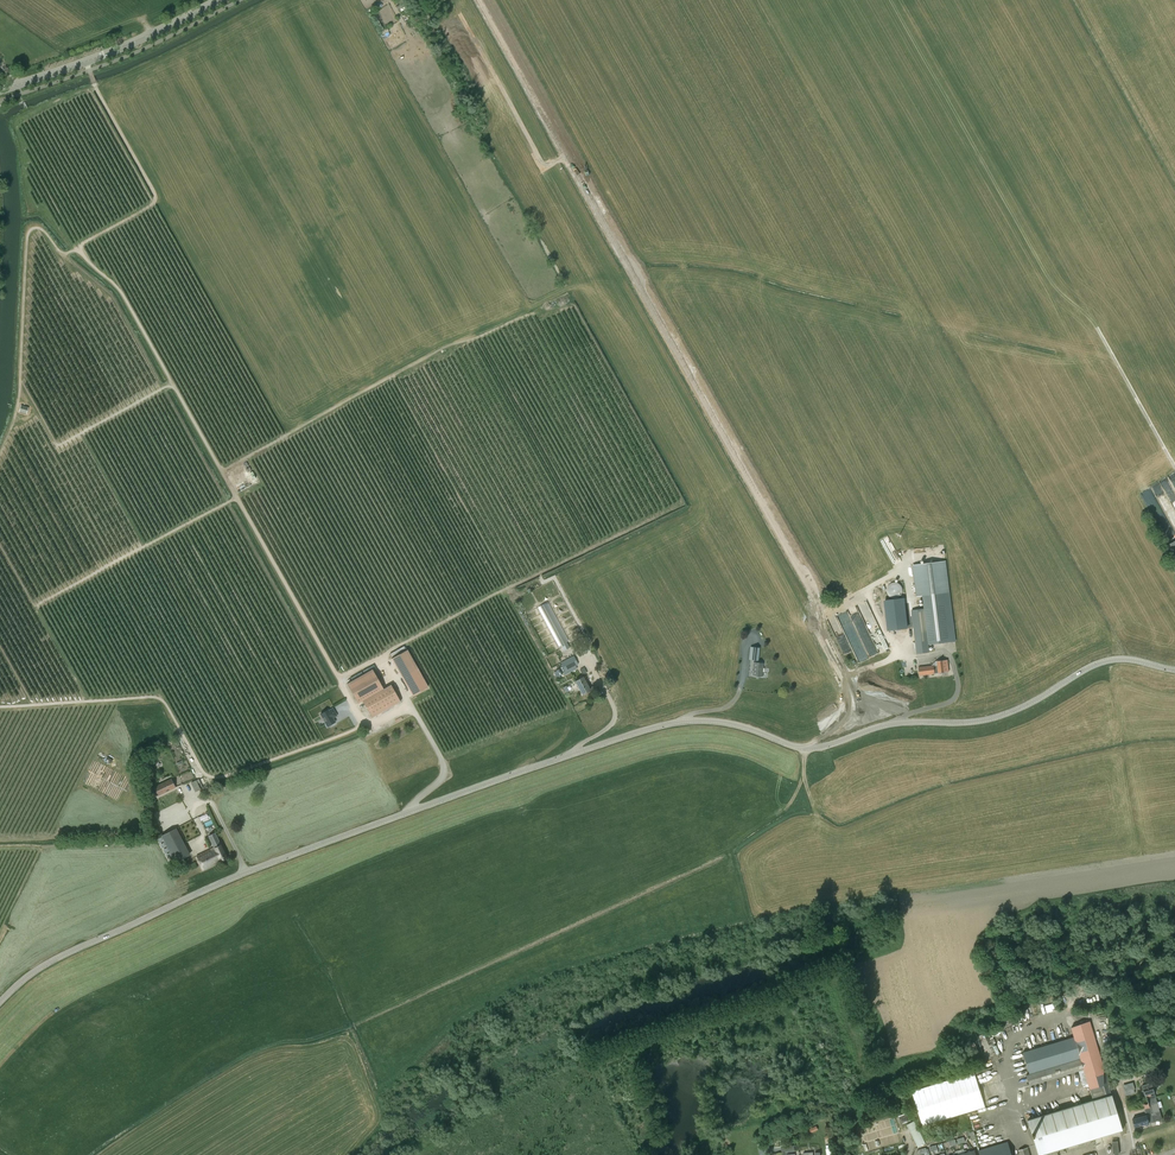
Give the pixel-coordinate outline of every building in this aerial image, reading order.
[(377,9),(388,30),(401,24),(390,3),(377,9)] [(29,407),(21,405),(19,412),(27,414),(29,407)] [(1143,492),(1157,523),(1165,519),(1151,488),(1143,492)] [(893,565),(902,561),(890,536),(881,540),(893,565)] [(912,610),(917,653),(929,652),(928,645),(955,641),(945,561),(913,565),(917,597),(923,596),(925,609),(912,610)] [(889,596),(890,597),(891,598),(892,598),(893,598),(895,598),(896,598),(897,598),(898,598),(899,597),(900,596),(901,595),(902,594),(902,593),(902,592),(902,590),(902,589),(902,588),(901,586),(900,584),(899,584),(898,583),(896,583),(894,582),(894,583),(892,583),(890,584),(889,585),(888,586),(887,587),(887,588),(887,589),(887,590),(887,591),(887,592),(887,593),(887,594),(888,594),(888,595),(889,596)] [(892,601),(893,619),(909,618),(907,599),(892,601)] [(561,645),(562,647),(564,651),(569,648),(568,644),(567,642),(569,641),(547,602),(538,607),(559,646),(561,645)] [(833,628),(838,642),(843,640),(840,632),(838,627),(833,628)] [(884,635),(874,639),(879,652),(890,647),(884,635)] [(403,653),(407,651),(405,647),(392,652),(394,656),(402,652),(403,653)] [(749,659),(756,660),(759,661),(759,657),(760,648),(751,647),(749,659)] [(414,697),(430,688),(410,650),(394,658),(414,697)] [(561,663),(565,671),(563,672),(565,676),(577,669),(576,666),(578,665),(574,656),(567,660),(565,655),(559,658),(561,663)] [(935,665),(918,667),(919,676),(938,673),(944,672),(949,672),(947,660),(940,661),(940,660),(937,660),(937,661),(935,661),(935,665)] [(762,676),(764,663),(754,662),(753,670),(754,670),(753,675),(757,675),(757,677),(761,677),(761,676),(762,676)] [(383,689),(383,688),(372,669),(347,683),(358,703),(362,700),(372,717),(400,701),(391,684),(383,689)] [(583,677),(575,681),(582,694),(590,690),(583,677)] [(334,723),(335,722),(332,717),(334,716),(335,717),(336,716),(332,708),(328,711),(328,710),(321,714),(327,726),(331,724),(331,725),(335,724),(334,723)] [(170,746),(174,756),(184,753),(180,742),(170,746)] [(154,787),(158,796),(175,787),(171,779),(154,787)] [(161,835),(175,862),(191,854),(176,828),(161,835)] [(227,858),(215,833),(208,836),(214,847),(196,856),(203,869),(220,861),(227,858)] [(1122,1130),(1112,1095),(1107,1096),(1104,1086),(1103,1066),(1089,1021),(1071,1027),(1074,1037),(1023,1053),(1029,1074),(1026,1075),(1029,1086),(1079,1071),(1084,1086),(1088,1084),(1093,1100),(1028,1120),(1032,1132),(1031,1132),(1032,1136),(1033,1136),(1038,1154),(1040,1154),(1122,1130)] [(989,1057),(997,1054),(991,1037),(1005,1033),(1004,1027),(982,1034),(989,1057)] [(1153,1097),(1156,1097),(1152,1083),(1142,1086),(1145,1097),(1146,1096),(1147,1099),(1153,1097)] [(1145,1097),(1127,1102),(1130,1113),(1144,1109),(1146,1115),(1132,1119),(1135,1127),(1149,1123),(1162,1119),(1156,1097),(1153,1097),(1147,1099),(1146,1096),(1145,1097)] [(980,1150),(978,1150),(979,1154),(1012,1154),(1008,1142),(1006,1142),(980,1150)]
